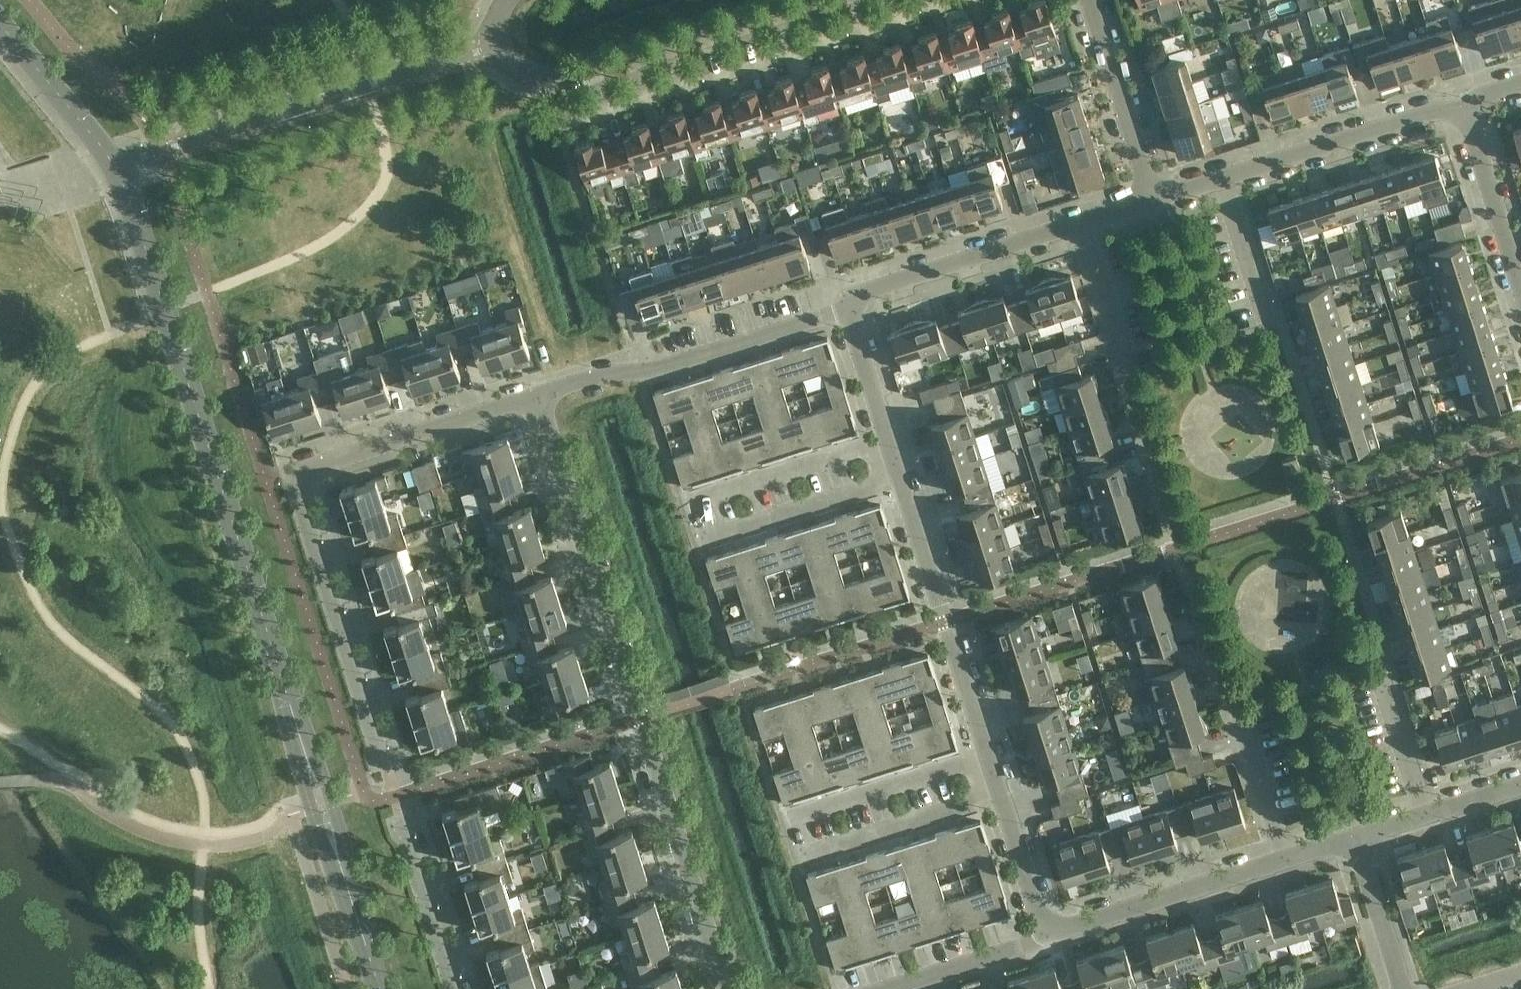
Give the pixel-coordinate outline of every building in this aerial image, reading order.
[(1012,20),(1021,47),(1019,47),(1022,57),(1036,52),(1033,43),(1057,36),(1045,0),(1037,0),(1028,3),(1029,8),(1021,10),(1023,17),(1012,20)] [(1141,9),(1157,4),(1162,19),(1183,13),(1178,0),(1138,0),(1141,9)] [(1339,0),(1334,0),(1328,2),(1331,10),(1341,7),(1339,0)] [(1490,0),(1489,0),(1468,7),(1483,52),(1504,45),(1490,0)] [(1504,45),(1520,40),(1520,26),(1513,0),(1490,0),(1504,45)] [(1520,26),(1520,0),(1513,0),(1520,26)] [(987,28),(976,32),(985,58),(988,71),(1009,64),(1006,52),(1019,47),(1021,47),(1012,20),(1009,9),(992,14),(993,19),(985,22),(987,28)] [(1426,20),(1430,33),(1440,65),(1462,58),(1447,13),(1426,20)] [(1297,18),(1287,21),(1290,30),(1300,27),(1297,18)] [(951,40),(940,43),(949,70),(985,58),(976,32),(973,20),(956,26),(957,30),(949,33),(951,40)] [(1290,30),(1287,21),(1277,25),(1280,33),(1290,30)] [(1178,27),(1180,41),(1199,38),(1197,24),(1178,27)] [(915,51),(904,55),(913,81),(912,82),(914,89),(927,85),(925,77),(949,70),(940,43),(937,32),(920,37),(921,42),(913,44),(915,51)] [(1430,33),(1409,39),(1420,72),(1440,65),(1430,33)] [(1399,78),(1389,46),(1385,34),(1353,44),(1360,67),(1371,64),(1378,85),(1399,78)] [(1235,38),(1237,47),(1247,43),(1245,35),(1235,38)] [(1409,39),(1389,46),(1399,78),(1420,72),(1409,39)] [(879,63),(868,66),(877,93),(876,93),(878,101),(891,97),(889,89),(912,82),(913,81),(904,55),(901,43),(884,49),(885,53),(877,56),(879,63)] [(1152,69),(1159,91),(1192,80),(1185,59),(1194,56),(1190,46),(1169,52),(1172,63),(1152,69)] [(1325,66),(1324,66),(1335,99),(1357,92),(1350,70),(1356,68),(1349,46),(1321,54),(1325,66)] [(1300,61),(1301,64),(1314,105),(1335,99),(1324,66),(1325,66),(1321,54),(1300,61)] [(843,74),(832,78),(841,104),(876,93),(877,93),(868,66),(865,55),(848,60),(849,65),(841,67),(843,74)] [(1226,58),(1229,68),(1238,66),(1235,56),(1226,58)] [(1301,64),(1281,71),(1294,112),(1314,105),(1301,64)] [(807,86),(796,89),(804,116),(806,124),(819,119),(817,112),(841,104),(832,78),(828,66),(812,71),(813,76),(805,79),(807,86)] [(1238,66),(1229,68),(1232,78),(1241,75),(1238,66)] [(1032,83),(1036,95),(1042,93),(1043,92),(1072,83),(1068,71),(1032,83)] [(1294,112),(1281,71),(1249,81),(1255,102),(1266,99),(1272,119),(1294,112)] [(771,97),(760,100),(768,127),(804,116),(796,89),(792,78),(776,83),(777,87),(769,90),(771,97)] [(1159,91),(1166,111),(1199,101),(1192,80),(1159,91)] [(735,108),(724,112),(732,139),(768,127),(760,100),(756,89),(740,94),(741,99),(733,102),(735,108)] [(1057,97),(1055,89),(1043,92),(1042,93),(1045,103),(1058,99),(1057,97)] [(1045,103),(1052,125),(1085,114),(1078,93),(1045,103)] [(1166,111),(1172,132),(1218,117),(1212,97),(1199,101),(1166,111)] [(1239,99),(1242,109),(1251,107),(1248,97),(1239,99)] [(699,120),(688,123),(696,150),(695,150),(698,158),(711,154),(709,146),(732,139),(724,112),(720,100),(704,106),(705,110),(697,113),(699,120)] [(1251,107),(1242,109),(1246,119),(1254,116),(1251,107)] [(663,131),(652,135),(660,161),(695,150),(696,150),(688,123),(684,112),(668,117),(669,122),(661,124),(663,131)] [(1048,149),(1059,145),(1091,135),(1085,114),(1041,128),(1048,149)] [(1218,117),(1172,132),(1179,153),(1225,139),(1218,117)] [(627,143),(615,146),(624,173),(627,180),(626,181),(627,184),(639,180),(636,169),(660,161),(652,135),(648,123),(631,129),(633,133),(625,136),(627,143)] [(965,124),(955,127),(957,135),(967,132),(965,124)] [(957,135),(955,127),(945,130),(948,138),(957,135)] [(1000,130),(1003,140),(1011,138),(1008,128),(1000,130)] [(1059,145),(1065,166),(1098,155),(1091,135),(1059,145)] [(923,137),(913,140),(916,148),(926,145),(923,137)] [(1011,138),(1003,140),(1006,150),(1014,147),(1011,138)] [(916,148),(913,140),(904,143),(906,151),(916,148)] [(624,173),(615,146),(604,150),(602,143),(593,146),(592,141),(575,146),(587,185),(611,177),(614,185),(626,181),(627,180),(624,173)] [(882,150),(872,153),(875,161),(885,158),(882,150)] [(875,161),(872,153),(862,156),(865,164),(875,161)] [(967,167),(971,178),(981,211),(1003,204),(996,183),(1009,179),(1001,155),(986,160),(986,161),(967,167)] [(1098,155),(1065,166),(1054,169),(1061,191),(1105,177),(1098,155)] [(1414,162),(1424,196),(1427,206),(1449,199),(1444,183),(1446,182),(1443,172),(1440,172),(1435,155),(1414,162)] [(1414,162),(1393,169),(1404,202),(1424,196),(1414,162)] [(841,163),(831,166),(834,174),(844,171),(841,163)] [(834,174),(831,166),(821,169),(824,177),(834,174)] [(1013,172),(1016,181),(1024,179),(1021,169),(1013,172)] [(1393,169),(1372,175),(1383,209),(1404,202),(1393,169)] [(1372,175),(1352,182),(1362,215),(1383,209),(1372,175)] [(772,185),(775,193),(796,187),(793,177),(772,184),(772,185)] [(971,178),(950,185),(961,218),(981,211),(971,178)] [(1016,181),(1026,213),(1037,209),(1031,188),(1027,189),(1024,179),(1016,181)] [(1352,182),(1331,188),(1342,222),(1362,215),(1352,182)] [(905,186),(909,198),(920,231),(940,224),(930,191),(919,194),(916,183),(905,186)] [(772,185),(762,188),(765,196),(775,193),(772,185)] [(950,185),(930,191),(940,224),(961,218),(950,185)] [(765,196),(762,188),(752,191),(755,200),(765,196)] [(1331,188),(1311,195),(1321,228),(1342,222),(1331,188)] [(865,201),(868,211),(878,244),(899,237),(889,204),(885,195),(865,201)] [(1311,195),(1290,201),(1301,235),(1321,228),(1311,195)] [(731,198),(721,201),(724,209),(733,206),(731,198)] [(909,198),(889,204),(899,237),(920,231),(909,198)] [(721,201),(711,204),(714,213),(724,209),(721,201)] [(1301,235),(1290,201),(1268,208),(1274,225),(1272,226),(1275,237),(1277,236),(1279,242),(1301,235)] [(847,217),(848,217),(844,206),(822,213),(836,257),(858,250),(847,217)] [(690,211),(680,214),(682,222),(692,219),(690,211)] [(868,211),(848,217),(847,217),(858,250),(878,244),(868,211)] [(682,222),(680,214),(670,217),(673,226),(682,222)] [(807,214),(795,218),(796,221),(804,245),(816,241),(807,214)] [(1434,227),(1437,235),(1439,243),(1465,235),(1461,219),(1434,227)] [(774,228),(778,239),(789,272),(810,265),(804,245),(796,221),(774,228)] [(648,224),(639,227),(641,235),(651,232),(648,224)] [(641,235),(639,227),(629,230),(631,238),(641,235)] [(1439,243),(1437,235),(1416,241),(1418,250),(1439,243)] [(735,244),(748,285),(768,279),(758,246),(755,238),(735,244)] [(778,239),(758,246),(768,279),(789,272),(778,239)] [(713,246),(714,251),(727,292),(748,285),(735,244),(733,240),(713,246)] [(1429,253),(1435,273),(1469,262),(1462,242),(1429,253)] [(1405,245),(1395,248),(1398,256),(1408,253),(1405,245)] [(1399,261),(1395,248),(1375,254),(1379,267),(1399,261)] [(693,257),(696,265),(706,298),(727,292),(714,251),(693,257)] [(1364,258),(1354,261),(1357,269),(1366,266),(1364,258)] [(1342,259),(1332,262),(1336,276),(1357,269),(1354,261),(1343,264),(1342,259)] [(1336,276),(1332,262),(1311,269),(1313,274),(1315,282),(1336,276)] [(1435,273),(1441,292),(1475,282),(1469,262),(1435,273)] [(696,265),(675,272),(686,305),(706,298),(696,265)] [(665,311),(655,278),(652,269),(630,276),(644,318),(665,311)] [(675,272),(655,278),(665,311),(686,305),(675,272)] [(1052,277),(1048,278),(1061,318),(1083,311),(1071,274),(1059,279),(1056,278),(1052,277)] [(1315,282),(1313,274),(1303,277),(1306,285),(1315,282)] [(1385,278),(1388,288),(1397,285),(1394,275),(1385,278)] [(1029,298),(1018,302),(1026,329),(1061,318),(1048,278),(1043,280),(1041,282),(1039,285),(1026,289),(1029,298)] [(1371,282),(1374,293),(1383,290),(1380,280),(1371,282)] [(1441,292),(1448,312),(1481,301),(1475,282),(1441,292)] [(1296,295),(1302,315),(1336,304),(1329,284),(1296,295)] [(1397,285),(1388,288),(1391,298),(1400,295),(1397,285)] [(1383,290),(1374,293),(1377,302),(1386,299),(1383,290)] [(985,299),(980,300),(993,340),(1026,329),(1018,302),(1007,305),(1004,296),(991,300),(988,299),(985,299)] [(961,320),(950,323),(959,351),(993,340),(980,300),(976,302),(973,304),(971,306),(958,310),(961,320)] [(1448,312),(1454,331),(1487,320),(1481,301),(1448,312)] [(1302,315),(1308,335),(1342,324),(1336,304),(1302,315)] [(509,321),(495,326),(506,362),(530,354),(520,324),(524,322),(519,306),(505,310),(509,321)] [(1398,317),(1401,327),(1409,324),(1406,314),(1398,317)] [(917,320),(912,321),(925,361),(959,351),(950,323),(939,327),(936,317),(923,322),(920,321),(917,320)] [(1383,321),(1387,331),(1395,329),(1392,319),(1383,321)] [(1454,331),(1460,351),(1493,340),(1487,320),(1454,331)] [(478,321),(457,327),(465,352),(476,349),(482,369),(506,362),(495,326),(481,330),(478,321)] [(925,361),(912,321),(908,323),(904,327),(891,332),(902,369),(925,361)] [(354,324),(335,328),(340,352),(359,349),(354,324)] [(1308,335),(1315,354),(1348,343),(1342,324),(1308,335)] [(1409,324),(1401,327),(1404,337),(1412,334),(1409,324)] [(439,343),(425,348),(437,384),(461,376),(454,355),(465,352),(457,327),(436,334),(439,343)] [(1398,338),(1395,329),(1387,331),(1390,341),(1398,338)] [(262,341),(265,355),(283,351),(280,337),(262,341)] [(828,337),(793,348),(802,378),(822,372),(827,389),(843,384),(828,337)] [(1054,347),(1057,358),(1058,359),(1075,354),(1085,351),(1081,339),(1054,347)] [(1460,351),(1466,370),(1499,359),(1493,340),(1460,351)] [(408,343),(388,349),(395,374),(406,371),(413,391),(437,384),(425,348),(411,352),(408,343)] [(1315,354),(1321,373),(1354,363),(1348,343),(1315,354)] [(793,348),(758,359),(773,406),(787,401),(782,385),(802,378),(793,348)] [(370,365),(356,370),(367,406),(391,398),(385,377),(395,374),(388,349),(367,356),(370,365)] [(1410,356),(1413,366),(1421,363),(1418,353),(1410,356)] [(1047,361),(1051,374),(1079,365),(1075,354),(1058,359),(1057,358),(1047,361)] [(1396,360),(1399,370),(1407,367),(1404,358),(1396,360)] [(758,359),(723,370),(733,400),(753,394),(759,410),(773,406),(758,359)] [(1466,370),(1472,389),(1506,378),(1499,359),(1466,370)] [(1321,373),(1327,393),(1360,382),(1354,363),(1321,373)] [(1421,363),(1413,366),(1416,375),(1425,373),(1421,363)] [(339,365),(318,371),(326,396),(337,393),(343,413),(367,406),(356,370),(342,374),(339,365)] [(1079,365),(1051,374),(1055,384),(1062,408),(1099,396),(1095,384),(1096,381),(1096,378),(1095,374),(1095,372),(1082,376),(1079,365)] [(1407,367),(1399,370),(1402,380),(1411,377),(1407,367)] [(723,370),(689,381),(703,428),(718,423),(712,407),(733,400),(723,370)] [(300,387),(286,392),(298,428),(322,420),(315,399),(326,396),(318,371),(297,378),(300,387)] [(1051,374),(1040,377),(1043,388),(1055,384),(1051,374)] [(1506,378),(1472,389),(1479,410),(1512,399),(1506,378)] [(684,416),(689,432),(703,428),(689,381),(653,392),(663,422),(684,416)] [(923,402),(933,399),(951,393),(951,392),(947,381),(920,390),(923,402)] [(1327,393),(1333,412),(1367,401),(1360,382),(1327,393)] [(858,431),(843,384),(827,389),(832,406),(813,412),(822,442),(858,431)] [(298,428),(286,392),(273,396),(269,385),(255,389),(261,406),(264,405),(274,435),(298,428)] [(933,399),(937,410),(964,401),(960,389),(951,392),(951,393),(933,399)] [(1422,394),(1425,404),(1434,402),(1431,392),(1422,394)] [(1062,408),(1069,429),(1109,417),(1107,412),(1105,410),(1102,408),(1099,396),(1062,408)] [(1408,399),(1411,409),(1420,406),(1417,396),(1408,399)] [(787,401),(773,406),(788,453),(822,442),(813,412),(792,418),(787,401)] [(964,401),(937,410),(940,421),(928,425),(928,427),(930,430),(932,433),(935,435),(938,446),(975,435),(964,401)] [(1333,412),(1339,431),(1373,421),(1367,401),(1333,412)] [(1434,402),(1425,404),(1429,414),(1437,411),(1434,402)] [(764,427),(743,434),(753,464),(788,453),(773,406),(759,410),(764,427)] [(1420,406),(1411,409),(1414,419),(1423,416),(1420,406)] [(1109,417),(1069,429),(1080,463),(1107,454),(1103,443),(1113,440),(1109,427),(1110,424),(1110,421),(1109,417)] [(1373,421),(1339,431),(1346,452),(1379,441),(1373,421)] [(718,423),(703,428),(718,475),(753,464),(743,434),(723,440),(718,423)] [(703,428),(689,432),(695,449),(673,456),(683,486),(718,475),(703,428)] [(1018,430),(1009,433),(1013,447),(1022,444),(1018,430)] [(941,465),(942,469),(982,457),(975,435),(938,446),(942,458),(941,461),(941,465)] [(475,458),(479,472),(515,461),(508,437),(462,451),(465,461),(475,458)] [(1080,463),(1090,497),(1130,484),(1129,480),(1126,477),(1124,475),(1120,463),(1111,466),(1107,454),(1080,463)] [(1282,461),(1286,471),(1300,467),(1297,456),(1282,461)] [(962,488),(965,499),(993,490),(982,457),(942,469),(944,474),(946,476),(949,478),(953,491),(962,488)] [(435,460),(424,463),(431,487),(443,484),(435,460)] [(474,489),(481,510),(505,502),(502,491),(523,485),(515,461),(479,472),(484,486),(474,489)] [(431,487),(424,463),(413,467),(420,491),(431,487)] [(1507,500),(1520,495),(1520,472),(1501,479),(1507,500)] [(340,490),(348,514),(384,502),(379,489),(389,486),(385,476),(340,490)] [(1090,497),(1097,519),(1134,507),(1130,495),(1131,492),(1131,489),(1130,484),(1090,497)] [(962,532),(963,537),(1003,524),(993,490),(965,499),(969,510),(960,513),(964,526),(963,529),(962,532)] [(1513,519),(1520,517),(1520,495),(1507,500),(1513,519)] [(376,531),(379,542),(404,534),(397,513),(388,516),(384,502),(348,514),(355,538),(376,531)] [(497,528),(501,541),(537,530),(530,506),(509,513),(505,502),(481,510),(487,531),(497,528)] [(1457,504),(1460,514),(1469,512),(1465,502),(1457,504)] [(881,503),(845,514),(855,544),(875,538),(881,555),(896,550),(881,503)] [(1443,509),(1446,519),(1455,516),(1451,506),(1443,509)] [(1134,507),(1097,519),(1104,541),(1144,528),(1142,523),(1140,521),(1138,519),(1134,507)] [(1367,521),(1374,542),(1408,531),(1401,510),(1367,521)] [(1469,512),(1460,514),(1463,524),(1472,521),(1469,512)] [(845,514),(811,525),(825,572),(840,568),(834,551),(855,544),(845,514)] [(1455,516),(1446,519),(1449,528),(1458,526),(1455,516)] [(1053,519),(1057,531),(1065,529),(1061,517),(1053,519)] [(1051,533),(1047,521),(1039,524),(1043,536),(1051,533)] [(970,546),(974,558),(1010,546),(1003,524),(963,537),(965,541),(967,544),(970,546)] [(811,525),(776,536),(785,566),(806,560),(811,577),(825,572),(811,525)] [(1069,541),(1065,529),(1057,531),(1060,543),(1069,541)] [(496,558),(503,579),(527,571),(524,561),(545,554),(537,530),(501,541),(506,555),(496,558)] [(1374,542),(1380,561),(1414,551),(1408,531),(1374,542)] [(1055,545),(1051,533),(1043,536),(1046,548),(1055,545)] [(362,559),(369,583),(406,572),(398,549),(408,546),(404,534),(379,542),(383,553),(362,559)] [(776,536),(741,547),(756,594),(770,590),(765,573),(785,566),(776,536)] [(1469,543),(1473,553),(1488,548),(1486,541),(1479,543),(1478,540),(1469,543)] [(1455,547),(1458,558),(1467,555),(1464,545),(1455,547)] [(1010,546),(974,558),(977,569),(976,573),(976,576),(977,581),(1017,569),(1010,546)] [(737,582),(742,599),(756,594),(741,547),(706,558),(716,588),(737,582)] [(1488,548),(1473,553),(1479,572),(1496,567),(1490,548),(1488,548)] [(910,597),(896,550),(881,555),(886,571),(866,578),(875,608),(910,597)] [(1380,561),(1386,580),(1420,570),(1414,551),(1380,561)] [(1467,555),(1458,558),(1461,567),(1470,564),(1467,555)] [(840,568),(825,572),(840,619),(875,608),(866,578),(845,584),(840,568)] [(406,572),(369,583),(377,607),(398,600),(401,611),(426,604),(415,569),(406,572)] [(1386,580),(1393,600),(1426,589),(1420,570),(1386,580)] [(519,597),(523,611),(559,599),(552,576),(531,582),(527,571),(503,579),(509,600),(519,597)] [(817,593),(796,600),(806,630),(840,619),(825,572),(811,577),(817,593)] [(1119,587),(1126,610),(1163,598),(1159,586),(1160,583),(1160,580),(1159,574),(1119,587)] [(1520,591),(1520,576),(1507,580),(1511,594),(1520,591)] [(1482,582),(1485,592),(1493,589),(1490,579),(1482,582)] [(1468,586),(1471,596),(1479,594),(1476,584),(1468,586)] [(1393,600),(1399,619),(1432,609),(1426,589),(1393,600)] [(1493,589),(1485,592),(1491,611),(1499,609),(1493,589)] [(770,590),(756,594),(771,641),(806,630),(796,600),(776,606),(770,590)] [(756,594),(742,599),(747,615),(726,622),(736,652),(771,641),(756,594)] [(1479,594),(1471,596),(1474,606),(1482,603),(1479,594)] [(1126,610),(1133,631),(1173,619),(1171,614),(1169,612),(1166,610),(1163,598),(1126,610)] [(518,628),(525,649),(549,641),(546,630),(567,623),(559,599),(523,611),(528,625),(518,628)] [(384,629),(391,653),(427,641),(420,618),(430,615),(426,604),(401,611),(405,622),(384,629)] [(1082,611),(1086,623),(1094,620),(1090,608),(1082,611)] [(1399,619),(1405,639),(1438,628),(1432,609),(1399,619)] [(1080,624),(1076,612),(1068,615),(1071,627),(1080,624)] [(999,637),(1003,649),(1039,637),(1032,615),(992,627),(994,632),(996,635),(999,637)] [(1494,621),(1497,631),(1505,628),(1502,618),(1494,621)] [(1173,619),(1133,631),(1144,665),(1171,657),(1168,645),(1177,642),(1173,630),(1174,627),(1174,623),(1173,620),(1173,619)] [(1098,632),(1094,620),(1086,623),(1089,635),(1098,632)] [(1480,625),(1483,635),(1491,633),(1488,623),(1480,625)] [(1084,636),(1080,624),(1071,627),(1075,639),(1084,636)] [(1405,639),(1411,658),(1445,647),(1438,628),(1405,639)] [(1505,628),(1497,631),(1500,640),(1509,638),(1505,628)] [(1491,633),(1483,635),(1486,645),(1494,642),(1491,633)] [(1005,667),(1006,672),(1046,659),(1039,637),(1003,649),(1006,661),(1005,664),(1005,667)] [(420,670),(423,681),(448,673),(441,652),(432,655),(427,641),(391,653),(399,676),(420,670)] [(541,666),(545,680),(581,669),(574,645),(553,652),(549,641),(525,649),(531,669),(541,666)] [(1445,647),(1411,658),(1418,678),(1451,668),(1445,647)] [(928,653),(893,664),(902,695),(923,688),(928,705),(943,700),(928,653)] [(1171,657),(1144,665),(1155,699),(1195,687),(1194,685),(1193,682),(1191,680),(1188,678),(1184,665),(1175,668),(1171,657)] [(1026,690),(1029,702),(1057,693),(1046,659),(1006,672),(1008,676),(1010,679),(1013,680),(1017,693),(1026,690)] [(1492,661),(1482,664),(1485,673),(1494,669),(1492,661)] [(893,664),(858,675),(873,722),(887,718),(882,701),(902,695),(893,664)] [(1485,673),(1482,664),(1472,667),(1475,676),(1485,673)] [(581,669),(545,680),(550,694),(540,697),(547,718),(572,710),(568,699),(589,693),(581,669)] [(406,698),(413,722),(449,711),(442,687),(452,685),(448,673),(423,681),(427,692),(406,698)] [(1451,674),(1441,677),(1444,686),(1453,683),(1451,674)] [(858,675),(823,686),(833,717),(854,710),(859,727),(873,722),(858,675)] [(1448,699),(1441,677),(1431,680),(1438,702),(1448,699)] [(823,686),(789,697),(804,744),(818,740),(813,723),(833,717),(823,686)] [(1155,699),(1161,721),(1198,709),(1194,697),(1195,694),(1195,691),(1195,687),(1155,699)] [(1057,693),(1029,702),(1033,713),(1024,716),(1028,728),(1027,731),(1027,735),(1027,738),(1028,739),(1067,727),(1057,693)] [(1493,699),(1508,745),(1520,741),(1520,716),(1517,705),(1514,693),(1493,699)] [(784,732),(790,749),(804,744),(789,697),(754,708),(763,739),(784,732)] [(1472,706),(1476,718),(1487,752),(1508,745),(1493,699),(1472,706)] [(958,747),(943,700),(928,705),(934,722),(913,728),(923,758),(958,747)] [(449,711),(413,722),(421,746),(442,739),(445,750),(470,743),(466,731),(468,731),(460,707),(449,711)] [(1198,709),(1161,721),(1172,755),(1200,746),(1196,735),(1209,731),(1208,729),(1206,726),(1204,723),(1202,721),(1198,709)] [(887,718),(873,722),(888,769),(923,758),(913,728),(893,735),(887,718)] [(1476,718),(1456,724),(1466,758),(1487,752),(1476,718)] [(864,744),(844,750),(853,780),(888,769),(873,722),(859,727),(864,744)] [(1466,758),(1456,724),(1434,731),(1436,737),(1434,737),(1437,748),(1440,748),(1445,765),(1466,758)] [(1034,748),(1038,760),(1074,749),(1067,727),(1028,739),(1029,744),(1031,746),(1034,748)] [(818,740),(804,744),(819,791),(853,780),(844,750),(823,757),(818,740)] [(804,744),(790,749),(795,766),(774,772),(783,802),(819,791),(804,744)] [(1176,767),(1186,764),(1186,763),(1203,757),(1200,746),(1172,755),(1176,767)] [(1054,780),(1058,791),(1085,782),(1074,749),(1038,760),(1042,772),(1041,775),(1040,778),(1042,784),(1054,780)] [(1186,763),(1186,764),(1189,775),(1217,766),(1213,754),(1203,757),(1186,763)] [(577,782),(582,796),(618,784),(610,760),(590,767),(586,756),(561,764),(568,785),(577,782)] [(1058,791),(1061,802),(1079,796),(1079,797),(1089,794),(1085,782),(1058,791)] [(577,813),(583,833),(608,826),(605,815),(625,808),(618,784),(582,796),(586,810),(577,813)] [(443,814),(450,838),(486,826),(482,815),(503,808),(496,785),(460,796),(463,807),(443,814)] [(1234,787),(1212,795),(1224,835),(1228,832),(1231,830),(1233,828),(1246,824),(1234,787)] [(1212,795),(1178,805),(1186,833),(1198,829),(1200,838),(1213,834),(1216,835),(1220,835),(1224,835),(1212,795)] [(1079,796),(1061,802),(1051,805),(1055,817),(1083,809),(1079,797),(1079,796)] [(1178,805),(1144,816),(1156,856),(1161,854),(1163,852),(1165,849),(1178,845),(1175,836),(1186,833),(1178,805)] [(1144,816),(1110,827),(1119,854),(1130,851),(1133,860),(1146,856),(1149,856),(1152,857),(1156,856),(1144,816)] [(981,819),(946,831),(955,861),(976,854),(981,871),(996,866),(981,819)] [(1490,828),(1501,864),(1515,860),(1518,869),(1520,868),(1520,841),(1514,820),(1490,828)] [(478,855),(482,866),(508,858),(500,836),(490,840),(486,826),(450,838),(458,861),(478,855)] [(599,851),(604,865),(640,854),(632,830),(612,836),(608,826),(583,833),(590,854),(599,851)] [(1110,827),(1076,837),(1089,877),(1090,877),(1093,875),(1095,873),(1098,871),(1110,867),(1107,858),(1119,854),(1110,827)] [(1473,856),(1462,860),(1470,884),(1490,878),(1488,868),(1501,864),(1490,828),(1466,836),(1473,856)] [(946,831),(911,842),(926,889),(940,884),(935,867),(955,861),(946,831)] [(1089,877),(1076,837),(1053,844),(1065,881),(1078,877),(1081,878),(1084,878),(1089,877)] [(911,842),(876,853),(886,883),(906,876),(912,893),(926,889),(911,842)] [(1444,842),(1421,850),(1432,886),(1446,882),(1449,891),(1470,884),(1462,860),(1451,863),(1444,842)] [(1432,886),(1421,850),(1397,858),(1403,878),(1392,882),(1400,906),(1421,900),(1418,890),(1432,886)] [(876,853),(841,864),(856,911),(871,906),(865,889),(886,883),(876,853)] [(599,882),(605,903),(630,895),(627,884),(647,878),(640,854),(604,865),(608,879),(599,882)] [(465,883),(472,907),(509,895),(505,885),(516,882),(508,858),(482,866),(485,877),(465,883)] [(837,898),(842,915),(856,911),(841,864),(806,875),(816,905),(837,898)] [(1011,913),(996,866),(981,871),(986,888),(966,894),(975,925),(1011,913)] [(1333,878),(1309,886),(1320,921),(1334,917),(1337,926),(1358,920),(1350,895),(1339,898),(1333,878)] [(940,884),(926,889),(941,936),(975,925),(966,894),(945,901),(940,884)] [(1291,914),(1281,917),(1288,942),(1309,935),(1306,926),(1320,921),(1309,886),(1285,893),(1291,914)] [(917,910),(896,916),(906,947),(941,936),(926,889),(912,893),(917,910)] [(500,924),(504,935),(531,927),(524,907),(514,910),(509,895),(472,907),(480,931),(500,924)] [(621,921),(626,935),(662,923),(654,899),(633,906),(630,895),(605,903),(612,924),(621,921)] [(1263,900),(1239,908),(1251,943),(1265,939),(1268,948),(1288,942),(1281,917),(1270,921),(1263,900)] [(595,904),(581,908),(585,919),(598,915),(595,904)] [(871,906),(856,911),(871,958),(906,947),(896,916),(876,923),(871,906)] [(1222,936),(1211,939),(1219,964),(1240,957),(1237,948),(1251,943),(1239,908),(1216,915),(1222,936)] [(856,911),(842,915),(848,932),(826,938),(836,969),(871,958),(856,911)] [(1194,922),(1170,930),(1181,965),(1195,961),(1198,970),(1219,964),(1211,939),(1200,943),(1194,922)] [(621,951),(627,972),(652,964),(649,954),(669,947),(662,923),(626,935),(630,948),(621,951)] [(487,953),(494,976),(532,964),(529,955),(539,952),(531,927),(504,935),(507,946),(487,953)] [(561,929),(548,933),(553,947),(565,943),(561,929)] [(1153,958),(1142,961),(1150,986),(1170,979),(1167,970),(1181,965),(1170,930),(1146,937),(1153,958)] [(1303,943),(1312,961),(1328,954),(1320,935),(1303,943)] [(1100,952),(1112,987),(1126,983),(1128,988),(1139,988),(1150,986),(1142,961),(1131,965),(1124,944),(1100,952)] [(565,951),(556,953),(560,976),(569,975),(565,951)] [(1072,983),(1074,988),(1107,988),(1112,987),(1100,952),(1077,959),(1083,980),(1072,983)] [(547,977),(537,980),(532,964),(494,976),(498,988),(551,988),(547,977)] [(676,969),(655,975),(652,964),(627,972),(633,988),(683,988),(676,969)] [(1031,974),(1036,988),(1074,988),(1072,983),(1061,987),(1055,966),(1031,974)] [(1031,974),(1007,981),(1010,988),(1036,988),(1031,974)]
